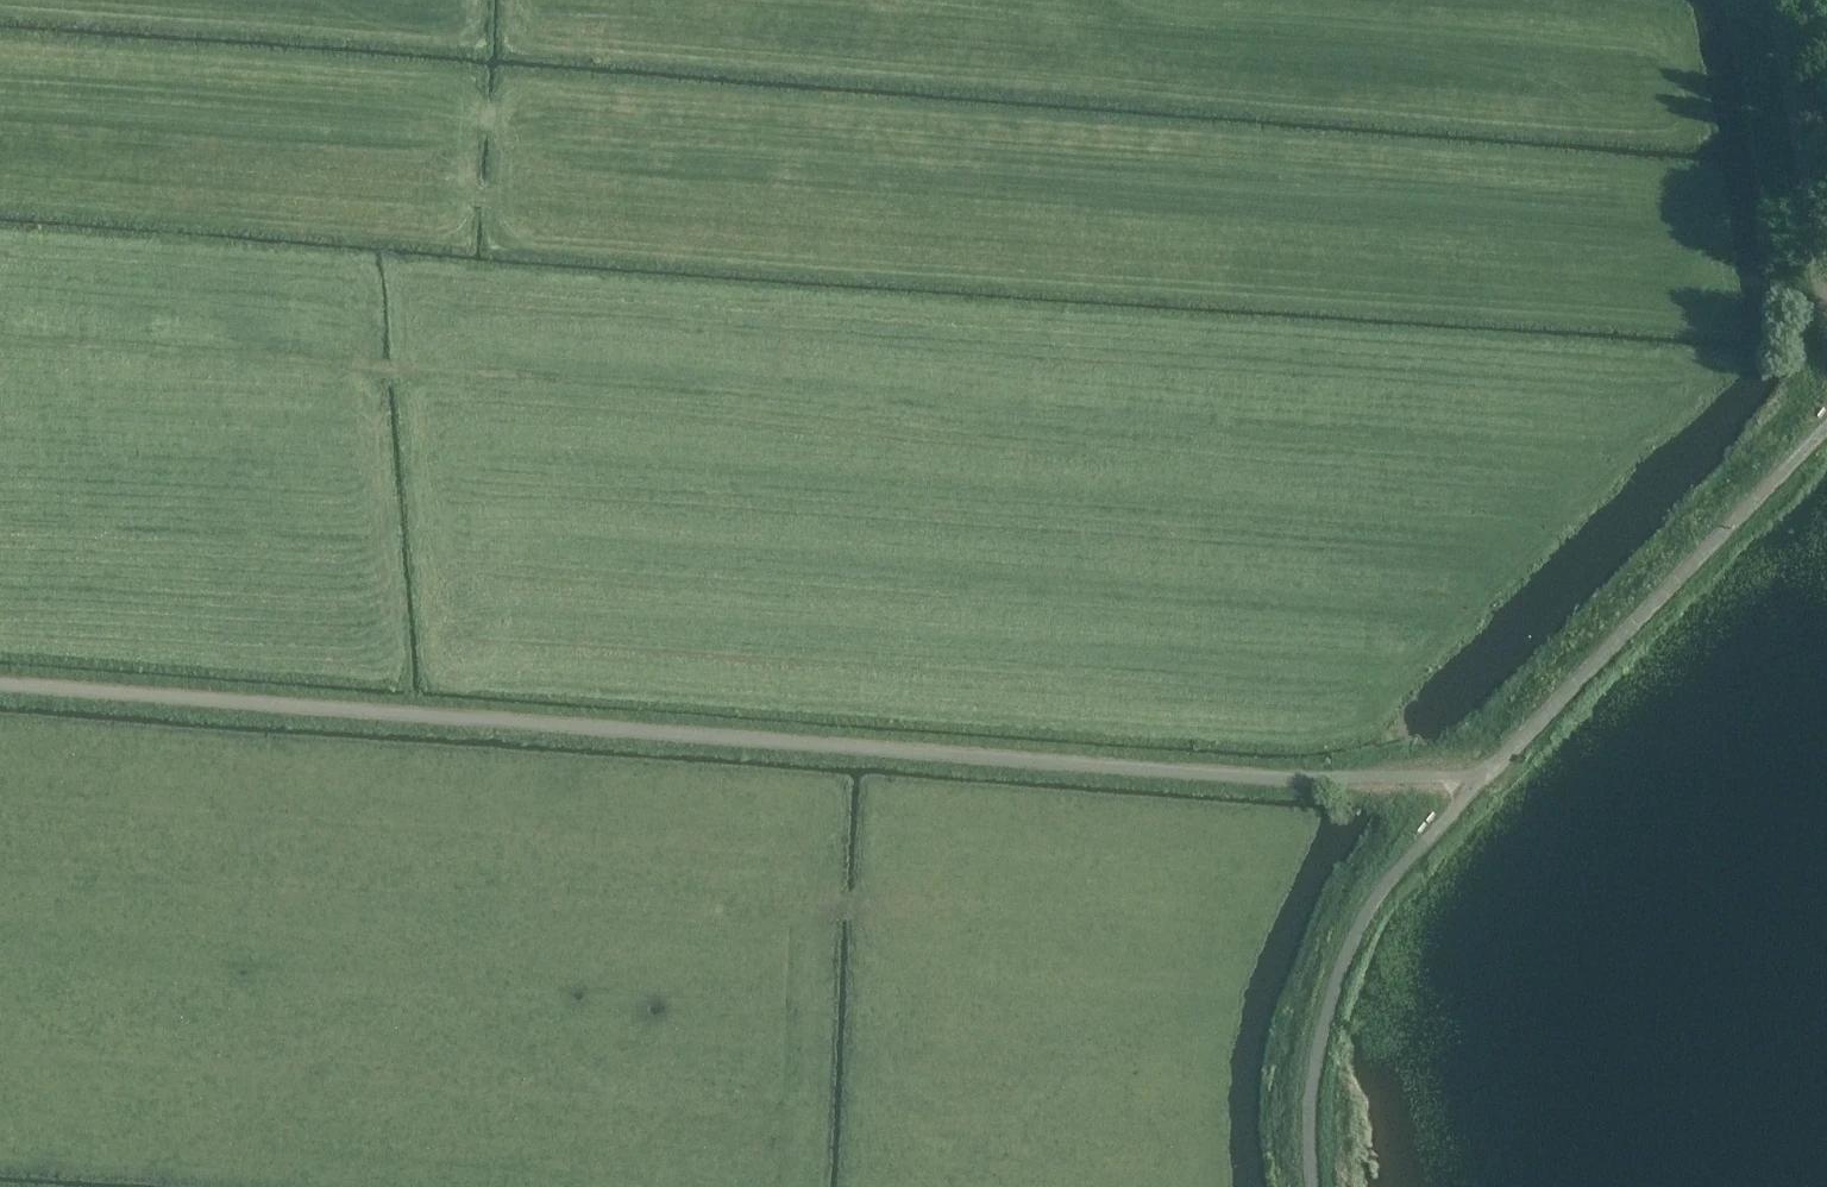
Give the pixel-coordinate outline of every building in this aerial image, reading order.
[(1375,831),(1366,846),(1380,855),(1389,839),(1375,831)]
